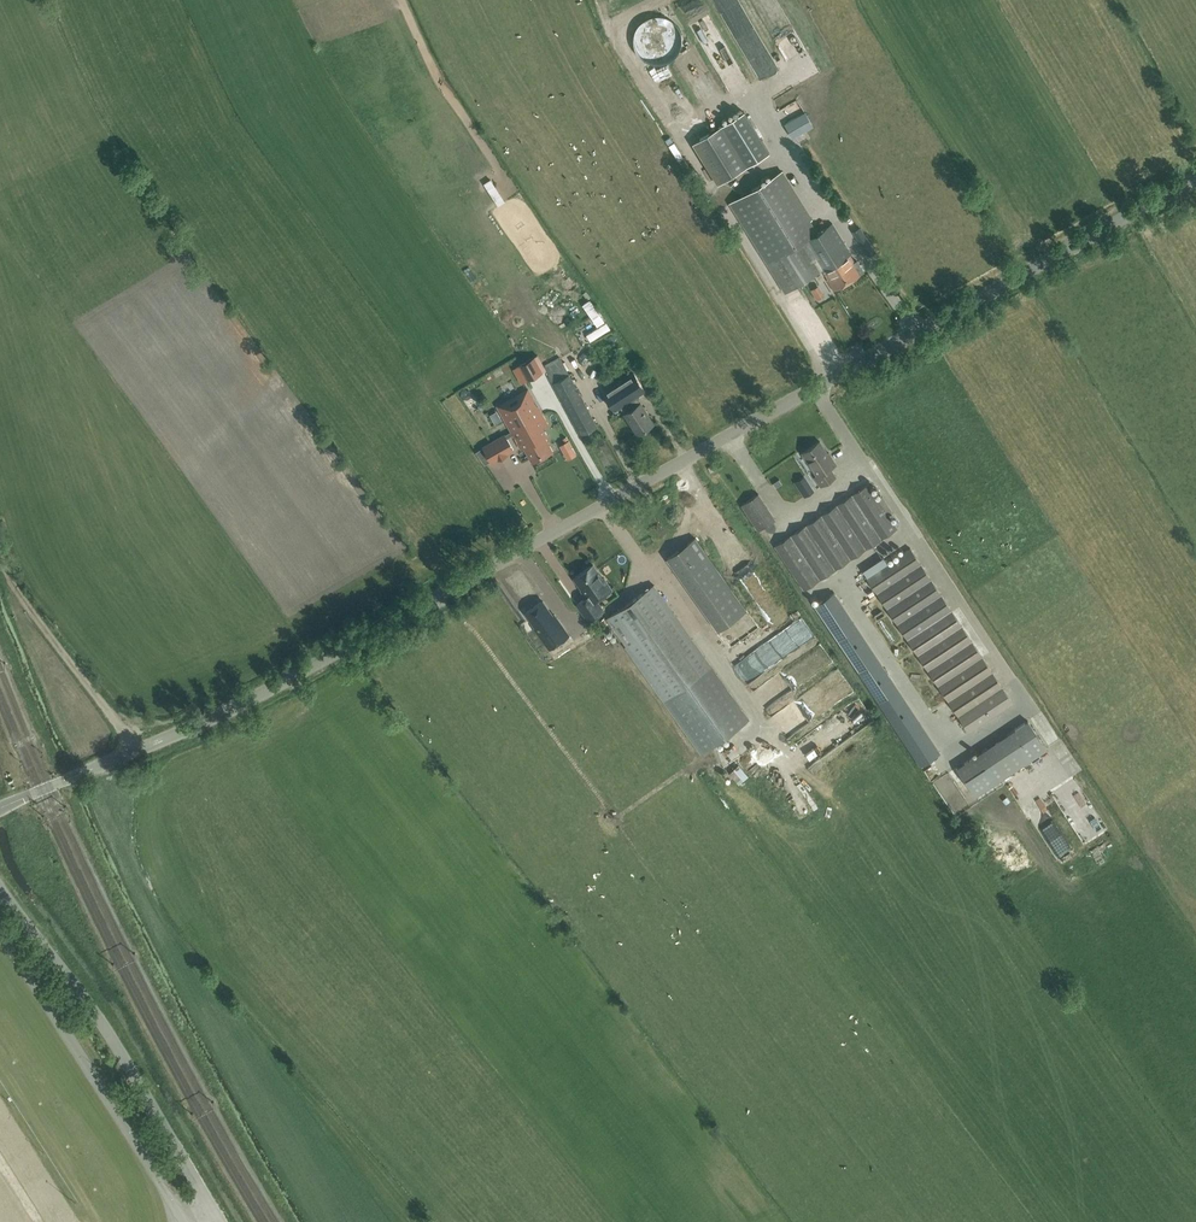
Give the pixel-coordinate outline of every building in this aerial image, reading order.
[(869,188),(807,85),(775,104),(838,207),(869,188)] [(770,152),(744,111),(722,124),(748,166),(770,152)] [(692,142),(718,184),(748,166),(722,124),(692,142)] [(812,218),(784,172),(731,204),(785,291),(821,269),(804,241),(815,234),(807,221),(812,218)] [(853,263),(848,256),(851,254),(832,224),(815,234),(804,241),(821,269),(828,279),(827,279),(833,290),(864,271),(857,260),(853,263)] [(876,250),(865,234),(858,239),(868,255),(876,250)] [(539,356),(521,365),(528,377),(545,369),(544,366),(539,356)] [(545,369),(581,434),(597,426),(560,358),(544,366),(545,369)] [(634,373),(604,393),(614,409),(620,405),(635,395),(645,389),(634,373)] [(528,389),(498,406),(512,431),(542,415),(537,406),(535,408),(531,401),(533,399),(528,389)] [(635,395),(620,405),(625,413),(638,433),(653,422),(641,403),(640,403),(635,395)] [(547,424),(542,415),(512,431),(522,448),(524,447),(533,462),(552,451),(543,436),(546,434),(541,427),(547,424)] [(504,435),(484,446),(492,460),(492,461),(498,458),(507,453),(513,450),(506,439),(504,435)] [(830,457),(820,441),(802,452),(817,476),(815,478),(820,486),(836,476),(831,468),(836,464),(831,456),(830,457)] [(794,482),(801,492),(810,486),(804,476),(794,482)] [(877,500),(867,485),(775,546),(804,589),(896,529),(887,515),(891,513),(881,497),(877,500)] [(810,486),(801,492),(804,497),(814,491),(810,486)] [(759,530),(775,519),(758,494),(742,505),(759,530)] [(746,609),(696,538),(667,558),(718,629),(746,609)] [(1013,703),(910,548),(866,577),(969,732),(1013,703)] [(593,565),(574,578),(586,594),(585,595),(587,597),(577,604),(589,621),(604,610),(596,600),(612,589),(604,578),(603,579),(593,565)] [(608,619),(665,700),(663,701),(701,754),(750,719),(712,666),(655,585),(608,619)] [(834,592),(814,605),(920,765),(940,752),(834,592)] [(542,600),(526,612),(536,626),(534,627),(549,648),(564,637),(560,631),(564,628),(557,618),(556,619),(552,614),(542,600)] [(1047,749),(1030,720),(1013,732),(1032,759),(1047,749)] [(1013,732),(982,752),(1001,780),(1032,759),(1013,732)] [(750,753),(753,763),(760,761),(757,751),(750,753)] [(974,798),(1001,780),(982,752),(955,769),(974,798)] [(736,784),(746,776),(737,764),(727,772),(736,784)]
